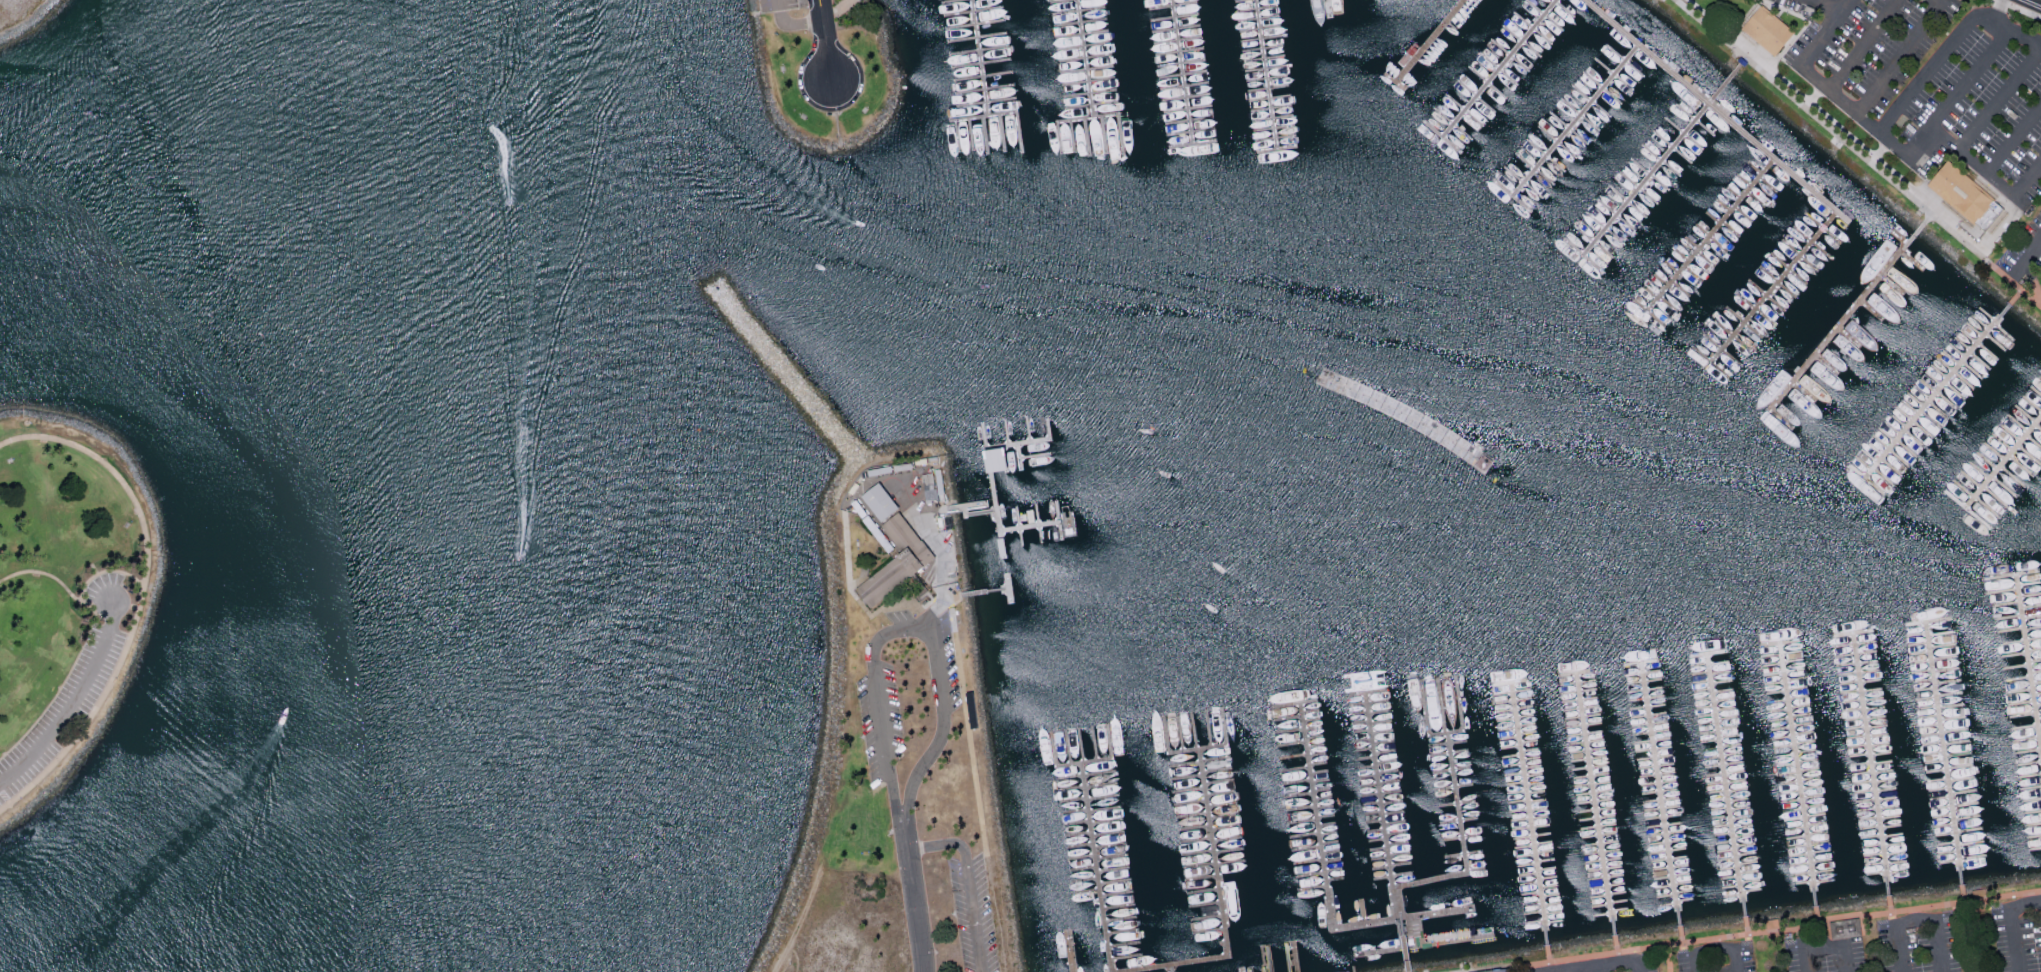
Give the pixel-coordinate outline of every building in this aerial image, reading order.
[(1742,32),(1774,57),(1793,32),(1761,7),(1742,32)] [(1928,186),(1974,225),(1994,201),(1948,162),(1928,186)] [(986,451),(990,473),(1006,470),(1003,448),(986,451)] [(879,482),(941,560),(872,613),(853,591),(890,563),(847,505),(879,482)]
